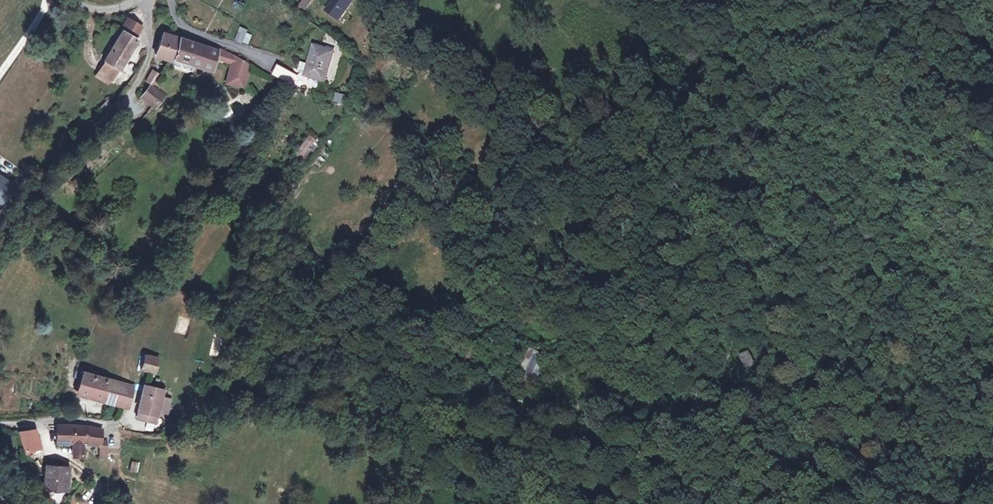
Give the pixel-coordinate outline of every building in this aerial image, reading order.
[(299,7),(305,11),(313,0),(305,0),(299,7)] [(346,0),(337,0),(329,12),(339,19),(350,3),(346,0)] [(120,30),(122,31),(104,61),(106,62),(117,68),(119,70),(137,40),(134,38),(141,26),(127,18),(120,30)] [(174,59),(179,39),(180,36),(164,31),(156,54),(164,56),(174,59)] [(248,35),(241,32),(237,41),(243,45),(248,35)] [(217,50),(179,39),(174,59),(196,66),(211,70),(214,59),(217,50)] [(335,52),(316,46),(309,64),(306,74),(306,75),(325,80),(335,52)] [(234,56),(218,47),(218,48),(217,50),(214,59),(230,65),(234,58),(234,56)] [(250,67),(234,58),(230,65),(224,84),(243,89),(250,67)] [(196,66),(174,59),(172,66),(194,73),(196,66)] [(117,68),(106,62),(97,76),(109,83),(117,68)] [(301,72),(306,74),(309,64),(302,62),(299,70),(301,72)] [(300,75),(276,66),(274,76),(295,87),(300,75)] [(147,83),(151,86),(154,87),(161,74),(153,71),(147,83)] [(167,95),(154,87),(151,86),(142,98),(159,108),(167,95)] [(344,93),(338,91),(335,98),(341,101),(344,93)] [(114,104),(107,99),(99,109),(105,114),(114,104)] [(715,107),(700,107),(700,122),(715,122),(715,107)] [(311,140),(305,135),(297,147),(303,151),(311,140)] [(303,151),(297,147),(294,152),(300,157),(303,151)] [(0,178),(0,207),(1,208),(14,187),(0,178)] [(187,334),(189,321),(181,319),(178,332),(187,334)] [(539,378),(548,356),(531,349),(521,370),(539,378)] [(160,357),(144,355),(141,369),(146,370),(157,373),(158,365),(160,357)] [(770,369),(762,356),(753,361),(761,374),(770,369)] [(116,394),(130,397),(132,385),(86,375),(81,396),(114,402),(116,394)] [(146,385),(141,403),(161,407),(164,397),(166,390),(146,385)] [(129,400),(130,397),(116,394),(114,402),(119,403),(128,405),(129,400)] [(161,407),(172,410),(175,400),(164,397),(161,407)] [(161,407),(141,403),(139,410),(159,416),(160,410),(161,407)] [(159,416),(139,410),(137,417),(157,423),(159,416)] [(100,428),(60,424),(56,425),(55,443),(76,444),(75,457),(85,457),(86,445),(101,446),(100,455),(107,455),(109,441),(102,440),(103,429),(100,428)] [(38,448),(33,427),(24,429),(19,430),(23,452),(38,448)] [(69,467),(46,465),(45,488),(67,490),(69,467)]
